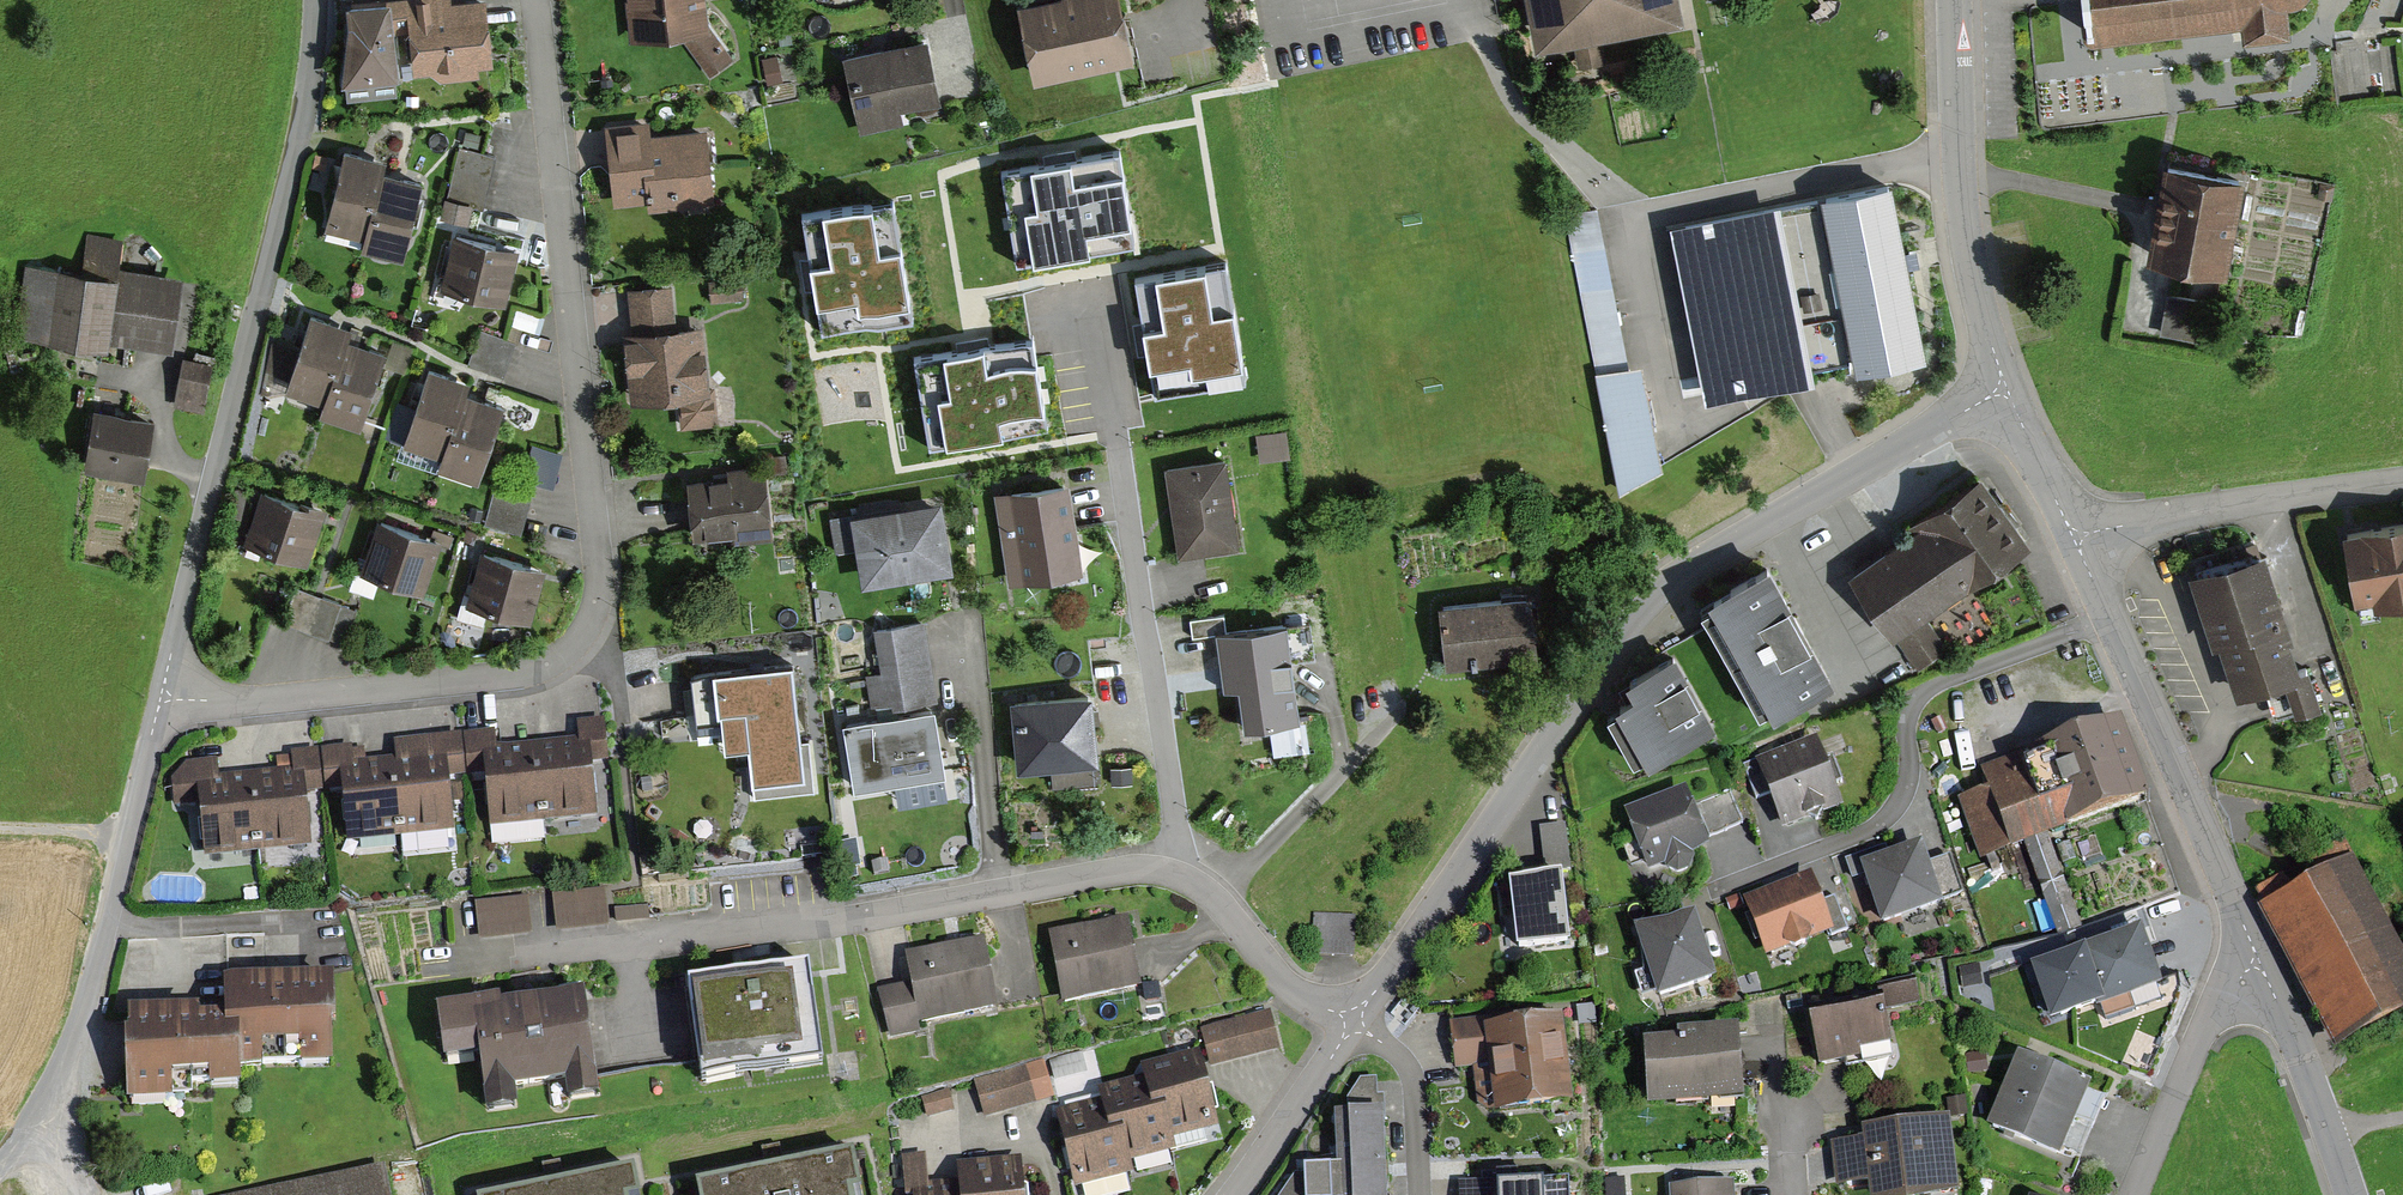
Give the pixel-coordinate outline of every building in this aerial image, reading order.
[(349,28),(341,84),(398,77),(390,14),(408,12),(407,0),(389,0),(347,5),(349,28)] [(415,73),(432,72),(441,81),(482,76),(481,66),(495,65),(487,0),(407,0),(408,12),(415,73)] [(679,37),(706,76),(731,58),(708,26),(705,0),(624,0),(629,42),(679,37)] [(1019,10),(1036,86),(1132,62),(1118,0),(1066,0),(1019,10)] [(1535,41),(1584,32),(1678,14),(1675,0),(1528,0),(1535,41)] [(2086,34),(2247,19),(2248,31),(2289,28),(2287,1),(2294,0),(2083,0),(2086,34)] [(885,49),(843,58),(860,135),(909,124),(906,110),(940,102),(926,40),(885,49)] [(776,55),(761,58),(767,85),(781,82),(776,55)] [(712,201),(706,130),(652,135),(650,123),(606,127),(613,203),(650,200),(650,206),(712,201)] [(1056,157),(1003,165),(1018,253),(1133,234),(1119,146),(1056,157)] [(385,159),(344,149),(325,228),(362,237),(369,207),(373,208),(382,171),(385,159)] [(483,206),(494,156),(459,149),(448,199),(445,198),(440,218),(469,224),(473,204),(483,206)] [(421,179),(382,171),(373,208),(369,207),(362,237),(359,247),(403,257),(421,179)] [(2231,185),(2163,175),(2156,220),(2149,268),(2217,277),(2231,185)] [(1855,370),(1927,355),(1907,260),(1891,182),(1820,196),(1855,370)] [(897,195),(803,208),(813,274),(821,325),(914,310),(897,195)] [(1662,466),(1643,364),(1631,366),(1601,206),(1567,212),(1617,495),(1662,466)] [(1810,377),(1778,206),(1674,225),(1706,397),(1810,377)] [(519,250),(454,233),(440,287),(505,304),(519,250)] [(171,355),(182,278),(117,269),(120,242),(91,237),(86,274),(26,266),(18,331),(171,355)] [(1223,261),(1137,275),(1147,338),(1155,388),(1241,374),(1223,261)] [(2169,285),(2162,322),(2201,329),(2208,292),(2169,285)] [(624,332),(630,402),(678,397),(681,426),(717,423),(714,388),(707,389),(702,327),(673,330),(669,286),(626,290),(630,331),(624,332)] [(351,326),(310,314),(285,390),(322,403),(333,370),(336,371),(348,336),(351,326)] [(969,341),(913,350),(931,444),(1050,425),(1035,330),(969,341)] [(387,349),(348,336),(336,371),(333,370),(322,403),(318,415),(361,429),(387,349)] [(211,363),(182,358),(173,404),(202,409),(211,363)] [(469,380),(429,367),(404,442),(440,454),(448,429),(453,431),(465,391),(469,380)] [(505,403),(465,391),(453,431),(448,429),(440,454),(436,469),(481,483),(505,403)] [(85,468),(143,478),(152,421),(119,416),(94,411),(85,468)] [(500,472),(485,525),(520,535),(535,482),(550,486),(560,451),(533,443),(524,479),(500,472)] [(766,464),(767,473),(787,471),(785,453),(765,455),(766,464)] [(1230,461),(1166,469),(1178,558),(1241,549),(1230,461)] [(733,536),(734,541),(772,538),(767,473),(766,464),(725,468),(726,477),(688,481),(693,539),(733,536)] [(1849,575),(1915,666),(1942,647),(1922,620),(2026,545),(1979,480),(1849,575)] [(301,498),(300,502),(262,488),(243,540),(306,563),(326,506),(301,498)] [(1058,488),(992,499),(1005,584),(1072,573),(1058,488)] [(830,524),(835,552),(854,549),(860,584),(944,570),(933,505),(830,524)] [(2344,530),(2356,599),(2371,596),(2373,605),(2402,600),(2402,520),(2344,530)] [(441,542),(380,521),(361,575),(422,596),(441,542)] [(545,568),(483,550),(467,602),(529,621),(545,568)] [(2189,576),(2214,647),(2219,646),(2237,699),(2267,689),(2277,717),(2317,703),(2306,673),(2301,674),(2287,635),(2294,633),(2265,550),(2189,576)] [(344,644),(357,607),(277,580),(264,617),(344,644)] [(1763,580),(1702,612),(1760,723),(1821,691),(1763,580)] [(1515,606),(1439,612),(1443,666),(1520,659),(1515,606)] [(1291,621),(1291,616),(1223,626),(1222,616),(1191,621),(1193,638),(1211,635),(1219,691),(1236,689),(1242,735),(1306,726),(1295,650),(1291,621)] [(1321,617),(1291,621),(1295,650),(1325,646),(1321,617)] [(882,710),(927,703),(914,627),(870,635),(882,710)] [(1703,732),(1668,662),(1618,688),(1629,709),(1609,719),(1634,767),(1703,732)] [(794,664),(690,674),(695,725),(720,723),(723,750),(748,747),(753,799),(817,793),(812,738),(801,739),(794,664)] [(1084,703),(1009,707),(1013,769),(1048,767),(1049,788),(1089,785),(1084,703)] [(892,723),(842,730),(850,786),(931,775),(923,719),(892,723)] [(538,824),(589,820),(584,758),(599,757),(596,726),(575,728),(576,746),(532,749),(538,824)] [(2047,940),(2074,931),(2041,838),(2137,804),(2112,731),(1989,774),(1995,793),(1955,807),(1975,862),(2015,848),(2047,940)] [(487,828),(538,824),(532,749),(495,752),(494,737),(457,739),(459,771),(483,769),(487,828)] [(395,839),(446,835),(441,773),(455,772),(453,741),(388,746),(395,839)] [(1805,746),(1744,768),(1767,831),(1828,809),(1805,746)] [(344,843),(394,839),(389,765),(352,767),(351,752),(313,754),(316,786),(340,784),(344,843)] [(252,853),(303,849),(298,787),(313,786),(310,756),(289,758),(290,775),(246,779),(252,853)] [(201,857),(252,853),(246,779),(209,781),(208,766),(171,769),(173,800),(197,798),(201,857)] [(1725,795),(1694,806),(1706,836),(1736,824),(1725,795)] [(1677,796),(1625,817),(1647,872),(1699,851),(1677,796)] [(1912,853),(1861,872),(1880,924),(1931,905),(1912,853)] [(2260,910),(2332,1051),(2402,1015),(2402,959),(2353,862),(2260,910)] [(1823,931),(1805,880),(1741,903),(1759,953),(1823,931)] [(1552,883),(1503,887),(1510,954),(1559,950),(1552,883)] [(595,895),(548,900),(552,931),(599,925),(595,895)] [(525,936),(520,902),(474,908),(478,942),(525,936)] [(1317,948),(1355,947),(1354,907),(1315,908),(1317,948)] [(1652,998),(1706,982),(1689,927),(1635,943),(1652,998)] [(2140,932),(2034,967),(2052,1020),(2158,985),(2140,932)] [(1060,1001),(1128,991),(1119,933),(1051,944),(1060,1001)] [(907,1021),(986,1010),(978,951),(909,960),(914,993),(882,997),(888,1039),(909,1036),(907,1021)] [(1980,965),(1959,968),(1962,989),(1983,986),(1980,965)] [(699,1082),(819,1067),(807,973),(687,988),(699,1082)] [(1907,984),(1875,989),(1878,1006),(1910,1001),(1907,984)] [(221,1028),(222,1054),(321,1053),(320,989),(221,990),(221,1028)] [(1871,1002),(1805,1014),(1815,1070),(1881,1059),(1871,1002)] [(580,1081),(568,1007),(486,1019),(484,1009),(433,1017),(441,1065),(478,1060),(484,1096),(580,1081)] [(1261,1018),(1201,1032),(1208,1064),(1268,1050),(1261,1018)] [(1558,1110),(1549,1028),(1483,1034),(1482,1025),(1449,1028),(1453,1068),(1480,1066),(1485,1117),(1558,1110)] [(222,1054),(221,1028),(123,1029),(124,1109),(160,1108),(160,1089),(222,1088),(222,1054)] [(1643,1050),(1646,1105),(1731,1101),(1728,1046),(1643,1050)] [(1147,1064),(1164,1132),(1213,1120),(1197,1052),(1147,1064)] [(1986,1052),(1965,1056),(1968,1075),(1989,1071),(1986,1052)] [(2018,1063),(2004,1095),(2070,1125),(2085,1092),(2018,1063)] [(974,1084),(983,1114),(1027,1101),(1018,1071),(974,1084)] [(1371,1080),(1359,1081),(1344,1100),(1345,1117),(1334,1118),(1337,1170),(1299,1173),(1300,1194),(1378,1194),(1371,1080)] [(1101,1094),(1118,1161),(1167,1149),(1151,1082),(1101,1094)] [(923,1115),(946,1110),(942,1094),(919,1099),(923,1115)] [(1965,1095),(1947,1097),(1949,1115),(1967,1113),(1965,1095)] [(2057,1157),(2070,1125),(2004,1095),(1990,1128),(2057,1157)] [(1054,1117),(1071,1185),(1120,1173),(1104,1105),(1054,1117)] [(1956,1184),(1948,1112),(1863,1122),(1864,1134),(1832,1138),(1837,1182),(1870,1178),(1872,1194),(1956,1184)] [(909,1194),(964,1194),(963,1185),(920,1188),(919,1160),(895,1161),(897,1194),(909,1194)] [(384,1165),(221,1194),(390,1194),(384,1165)] [(692,1194),(850,1194),(845,1165),(771,1178),(692,1194)] [(964,1194),(1018,1194),(1016,1166),(961,1169),(963,1185),(964,1194)] [(534,1194),(629,1194),(625,1177),(551,1192),(534,1194)]
